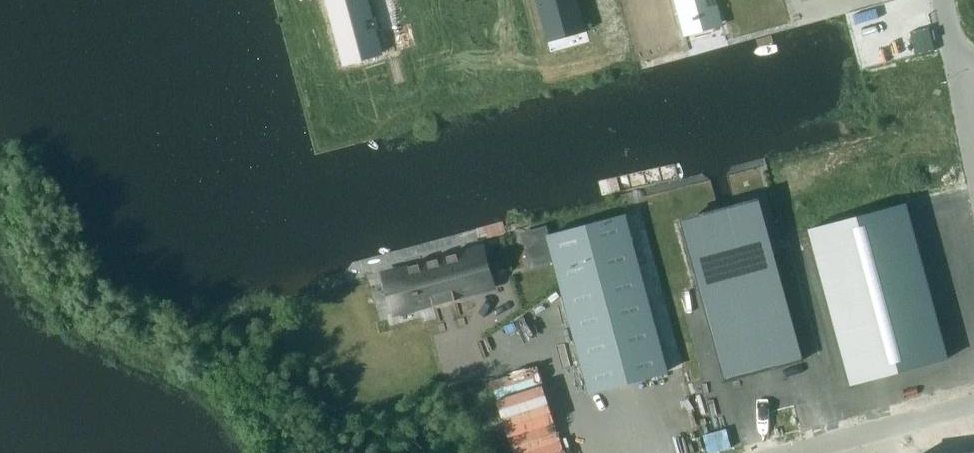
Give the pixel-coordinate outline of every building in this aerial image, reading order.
[(320,0),(326,19),(331,41),(338,39),(343,57),(343,59),(378,49),(364,0),(322,0),(320,0)] [(557,57),(596,47),(582,0),(542,0),(557,57)] [(684,35),(727,24),(720,0),(674,0),(684,35)] [(906,203),(809,229),(850,384),(948,358),(906,203)] [(717,215),(717,217),(683,226),(700,287),(725,380),(802,359),(777,267),(770,240),(760,204),(757,204),(757,206),(738,211),(738,209),(735,210),(735,212),(720,216),(720,214),(717,215)] [(589,392),(668,371),(626,215),(547,236),(560,285),(589,392)] [(482,247),(385,273),(387,281),(396,313),(433,303),(434,306),(436,306),(436,305),(454,300),(454,301),(456,300),(455,297),(474,292),(492,287),(487,268),(484,255),(482,247)]
